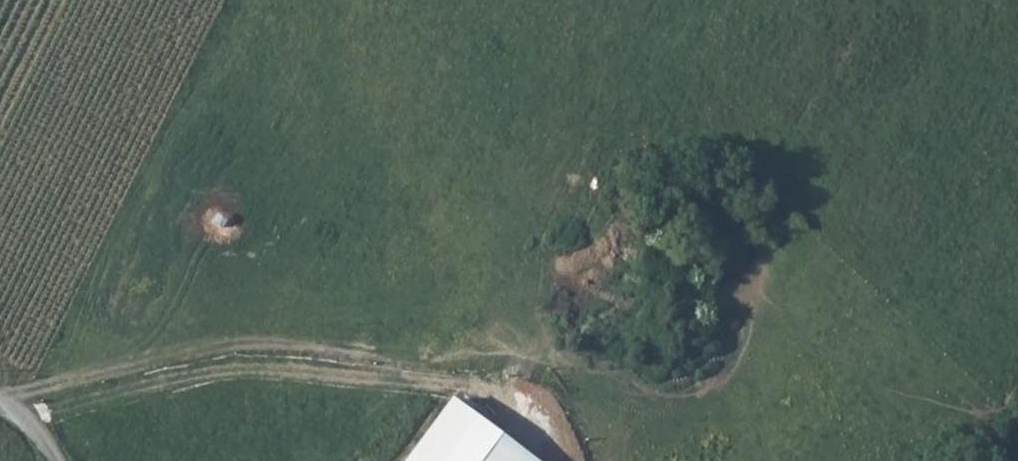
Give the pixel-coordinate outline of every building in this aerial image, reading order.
[(520,452),(450,400),(404,460),(514,460),(520,452)]
